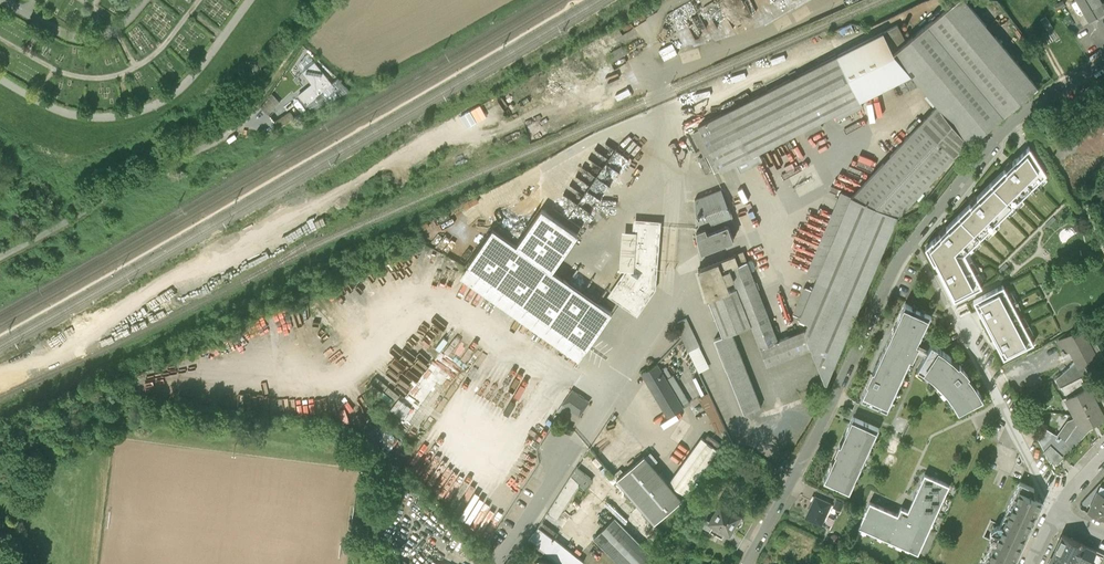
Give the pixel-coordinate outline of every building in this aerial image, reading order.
[(906,40),(893,51),(911,74),(938,105),(969,143),(1038,86),(966,0),(954,0),(906,40)] [(1054,4),(1057,8),(1064,4),(1062,0),(1060,0),(1054,4)] [(1090,22),(1103,14),(1103,8),(1102,5),(1103,4),(1101,0),(1077,0),(1090,22)] [(1046,16),(1040,20),(1047,31),(1053,27),(1046,16)] [(860,99),(911,74),(893,51),(906,40),(897,24),(697,125),(700,130),(692,133),(703,155),(705,154),(714,173),(801,129),(804,135),(822,127),(818,120),(834,112),(838,119),(863,106),(860,99)] [(314,81),(299,93),(311,108),(350,88),(333,72),(330,75),(334,80),(332,81),(314,60),(303,69),(314,81)] [(268,112),(281,100),(271,90),(267,94),(268,95),(265,98),(265,99),(263,101),(264,102),(261,105),(268,112)] [(969,143),(938,105),(919,124),(919,123),(853,195),(898,215),(953,155),(969,143)] [(296,117),(291,109),(276,118),(280,125),(296,117)] [(445,131),(455,126),(450,115),(439,120),(445,131)] [(990,182),(1013,205),(1046,173),(1029,146),(1005,169),(1005,168),(990,182)] [(710,169),(703,155),(697,158),(704,172),(710,169)] [(598,169),(567,216),(581,225),(588,215),(590,217),(612,183),(605,178),(606,175),(598,169)] [(958,214),(980,237),(1013,205),(990,182),(976,196),(977,197),(970,203),(958,214)] [(696,235),(701,251),(733,239),(727,223),(733,220),(721,189),(694,199),(696,235)] [(793,315),(808,322),(804,331),(811,349),(824,383),(826,384),(895,222),(898,215),(853,195),(841,190),(806,273),(816,277),(811,290),(804,287),(793,315)] [(493,229),(459,277),(579,360),(612,312),(552,271),(578,234),(541,209),(516,246),(493,229)] [(980,237),(958,214),(946,226),(947,227),(933,240),(932,239),(925,246),(934,264),(935,263),(954,301),(982,287),(965,253),(980,237)] [(619,269),(628,270),(611,295),(637,312),(653,288),(659,223),(636,221),(635,231),(622,230),(619,269)] [(743,252),(735,254),(739,264),(729,267),(732,275),(737,288),(730,291),(708,299),(722,336),(730,332),(748,325),(757,349),(777,342),(777,341),(743,252)] [(698,269),(708,299),(730,291),(725,277),(732,275),(729,267),(739,264),(735,254),(698,269)] [(1003,285),(973,300),(1004,359),(1034,344),(1003,285)] [(925,355),(927,351),(917,346),(931,316),(905,303),(894,328),(871,376),(861,399),(887,412),(915,352),(915,350),(925,355)] [(686,317),(675,323),(698,372),(709,367),(699,346),(699,345),(686,317)] [(804,331),(777,341),(777,342),(757,349),(764,367),(811,349),(804,331)] [(743,414),(759,407),(730,332),(722,336),(713,339),(743,414)] [(1061,387),(1081,377),(1082,379),(1091,375),(1092,374),(1092,372),(1092,371),(1089,367),(1103,358),(1103,357),(1093,335),(1086,338),(1083,332),(1074,336),(1072,332),(1056,340),(1063,355),(1071,351),(1076,361),(1055,379),(1059,387),(1061,387)] [(941,350),(932,344),(927,351),(925,355),(917,369),(928,376),(937,384),(945,393),(952,402),(958,413),(984,400),(977,388),(974,390),(970,383),(965,377),(968,375),(960,365),(957,368),(949,361),(952,358),(941,350)] [(667,416),(683,407),(661,370),(657,363),(642,372),(667,416)] [(666,366),(661,370),(683,407),(690,403),(673,375),(672,376),(666,366)] [(1061,387),(1068,396),(1086,387),(1082,379),(1081,377),(1061,387)] [(1103,417),(1103,416),(1095,399),(1088,386),(1086,387),(1068,396),(1066,397),(1066,398),(1067,398),(1069,402),(1071,401),(1078,415),(1084,427),(1085,426),(1087,430),(1092,426),(1093,427),(1097,425),(1095,421),(1103,417)] [(558,410),(564,415),(568,409),(578,416),(588,401),(572,390),(558,410)] [(1095,399),(1103,416),(1103,394),(1095,399)] [(1045,451),(1056,462),(1061,456),(1063,457),(1087,430),(1085,426),(1084,427),(1078,415),(1067,421),(1056,435),(1045,429),(1038,437),(1041,439),(1039,441),(1047,448),(1045,451)] [(832,463),(823,481),(849,493),(855,481),(852,480),(854,474),(857,476),(861,467),(859,466),(864,453),(867,454),(871,445),(869,444),(871,439),(874,440),(879,428),(853,417),(845,435),(848,436),(843,446),(840,445),(836,452),(840,454),(835,464),(832,463)] [(718,450),(701,438),(668,484),(682,499),(718,450)] [(668,484),(652,465),(657,460),(650,451),(645,456),(644,456),(624,473),(620,469),(613,475),(654,523),(682,499),(668,484)] [(576,467),(571,475),(579,484),(585,489),(593,479),(576,467)] [(869,500),(858,525),(918,553),(949,484),(924,473),(908,509),(901,506),(897,513),(869,500)] [(557,518),(579,484),(571,475),(548,512),(557,518)] [(992,540),(981,563),(1014,563),(1018,556),(1029,533),(1037,513),(1038,508),(1037,503),(1036,499),(1035,495),(1034,492),(1034,488),(1020,481),(1000,524),(991,519),(983,536),(992,540)] [(815,496),(806,517),(821,524),(831,505),(834,506),(837,499),(838,498),(818,489),(815,496)] [(1088,512),(1103,519),(1103,495),(1097,491),(1088,512)] [(834,506),(834,508),(841,511),(844,502),(837,499),(834,506)] [(741,515),(720,503),(714,515),(711,514),(708,520),(707,520),(704,526),(710,530),(714,524),(725,530),(729,533),(734,524),(737,525),(740,524),(742,523),(743,520),(743,517),(741,515)] [(598,521),(604,527),(594,538),(619,563),(646,563),(653,557),(607,511),(598,521)] [(710,530),(709,531),(721,537),(725,530),(714,524),(710,530)] [(529,539),(560,563),(582,563),(584,561),(538,526),(529,539)] [(1055,549),(1080,560),(1088,563),(1089,563),(1091,563),(1099,563),(1102,556),(1094,552),(1095,549),(1062,534),(1055,549)] [(679,545),(686,550),(692,540),(685,535),(679,545)] [(471,550),(483,563),(488,558),(477,545),(471,550)] [(1049,562),(1052,563),(1078,563),(1080,560),(1055,549),(1049,562)]
